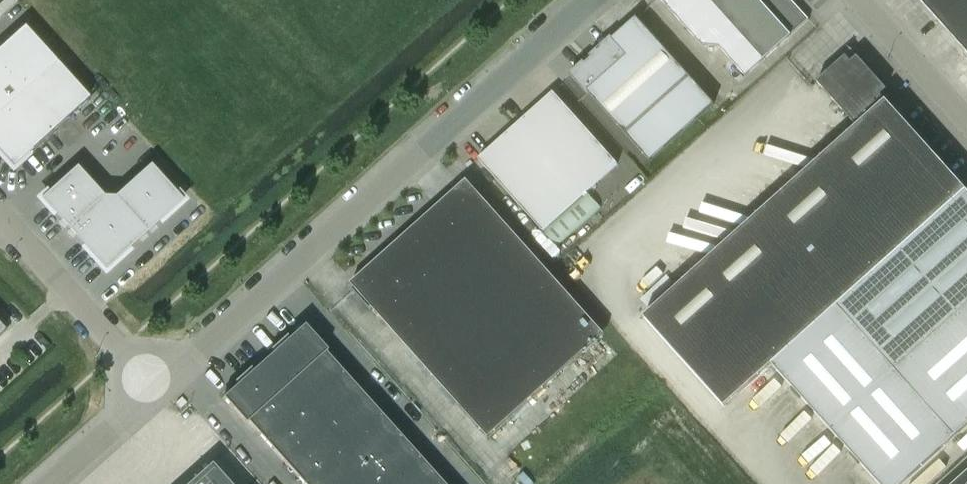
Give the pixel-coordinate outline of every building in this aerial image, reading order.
[(702,46),(720,47),(746,76),(809,20),(791,0),(661,0),(702,46)] [(966,53),(966,0),(920,0),(966,53)] [(636,18),(572,77),(588,95),(590,93),(651,161),(714,105),(636,18)] [(24,26),(0,48),(0,113),(57,62),(24,26)] [(846,56),(817,82),(857,127),(644,317),(725,407),(773,364),(966,190),(886,101),(881,95),(887,90),(857,56),(851,62),(846,56)] [(13,168),(90,98),(57,62),(0,113),(0,154),(13,168)] [(554,92),(479,159),(542,231),(618,164),(554,92)] [(114,197),(103,196),(77,167),(41,199),(105,271),(182,201),(150,165),(114,197)] [(773,364),(881,483),(902,483),(966,426),(966,191),(966,190),(773,364)] [(351,288),(370,310),(375,305),(462,403),(460,405),(489,438),(547,386),(545,383),(597,336),(479,199),(425,248),(412,234),(351,288)] [(325,352),(327,351),(304,325),(222,398),(245,424),(247,422),(303,483),(443,483),(325,352)] [(211,464),(189,483),(228,483),(211,464)] [(954,483),(966,483),(966,473),(954,483)]
